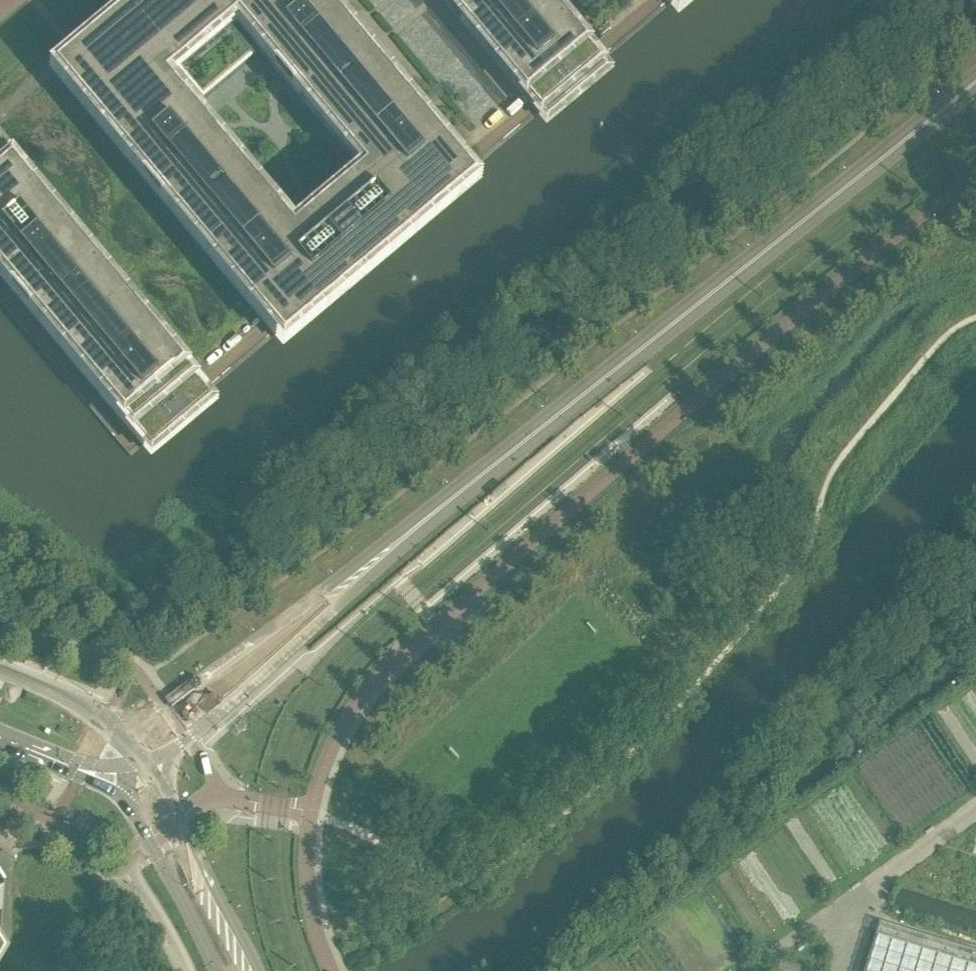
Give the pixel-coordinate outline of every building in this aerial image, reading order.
[(56,67),(263,314),(454,155),(324,0),(130,0),(112,15),(115,18),(56,67)] [(445,0),(463,22),(465,20),(526,92),(586,43),(550,0),(446,0),(445,0)] [(606,66),(586,43),(526,92),(546,116),(606,66)] [(52,330),(50,332),(68,353),(70,352),(131,425),(189,374),(92,258),(93,256),(76,235),(74,237),(0,149),(0,268),(14,286),(12,287),(30,309),(32,307),(52,330)] [(454,155),(263,314),(283,337),(473,178),(454,155)] [(877,935),(866,970),(975,970),(975,966),(877,935)]
